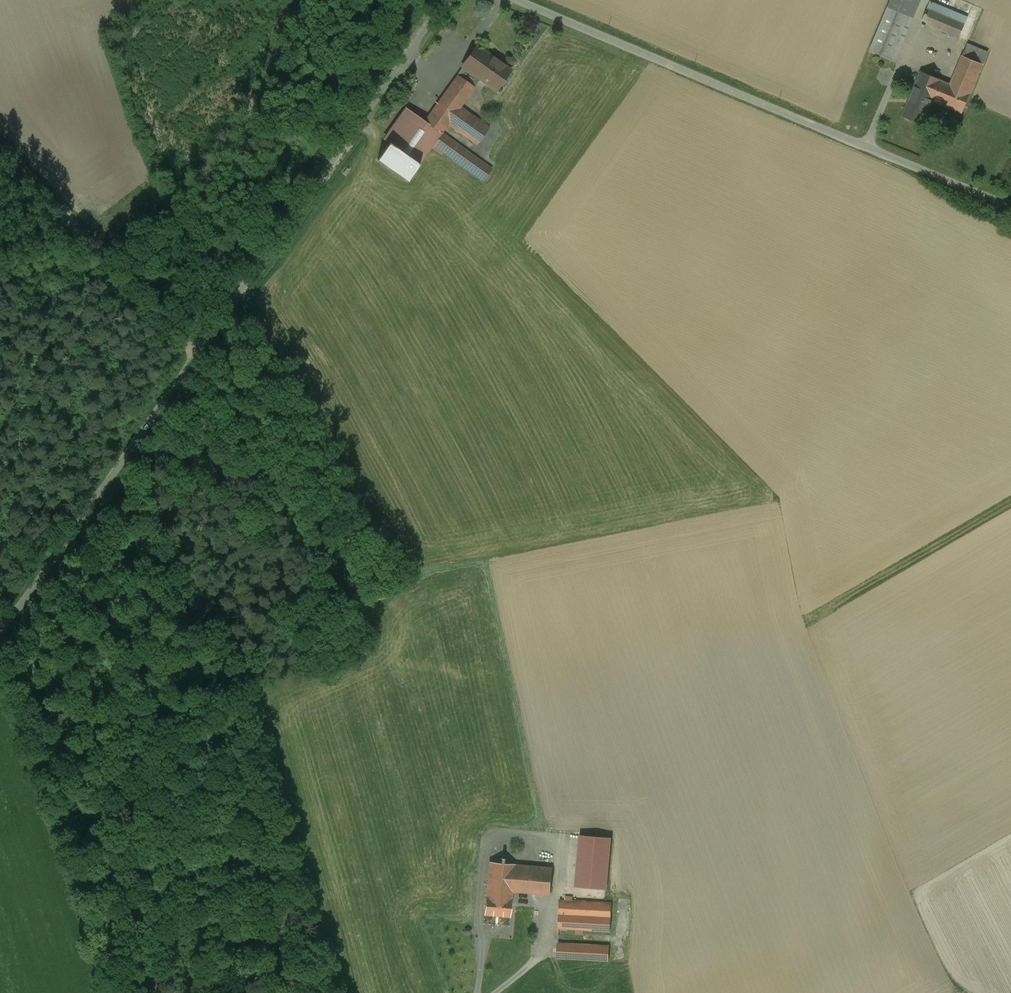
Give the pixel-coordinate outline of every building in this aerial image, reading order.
[(967,17),(930,2),(921,21),(959,37),(967,17)] [(908,16),(888,7),(870,51),(890,59),(908,16)] [(967,44),(950,84),(921,72),(913,90),(934,97),(933,100),(962,113),(987,53),(967,44)] [(511,70),(477,46),(462,66),(480,79),(496,90),(511,70)] [(480,79),(463,67),(461,69),(462,69),(458,75),(474,87),(480,79)] [(458,75),(425,121),(441,133),(460,107),(474,87),(458,75)] [(934,97),(913,90),(903,115),(923,123),(933,100),(934,97)] [(489,128),(460,107),(448,123),(477,144),(489,128)] [(425,121),(411,112),(389,143),(419,164),(431,148),(433,145),(441,133),(425,121)] [(491,169),(441,133),(433,145),(443,152),(483,181),(491,169)] [(419,164),(389,143),(377,160),(407,181),(419,164)] [(443,152),(433,145),(431,148),(441,155),(443,152)] [(578,885),(611,887),(615,835),(582,832),(578,885)] [(514,864),(489,862),(486,896),(511,898),(512,891),(514,864)] [(552,868),(514,865),(514,864),(512,891),(550,894),(552,868)] [(486,896),(484,914),(510,916),(512,898),(511,898),(486,896)] [(565,900),(560,900),(558,928),(610,931),(612,903),(572,901),(565,900)] [(609,946),(558,943),(557,957),(608,960),(609,946)]
